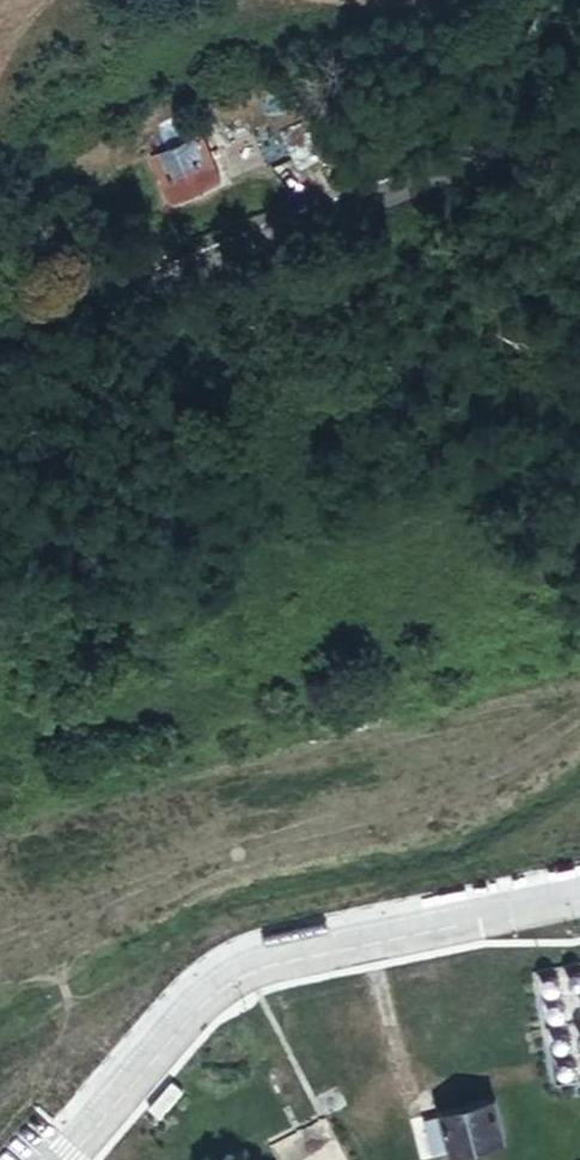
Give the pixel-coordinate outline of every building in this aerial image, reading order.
[(306,176),(331,168),(315,125),(290,134),(306,176)] [(150,146),(159,166),(192,152),(183,133),(150,146)] [(178,211),(232,190),(212,144),(192,152),(159,166),(178,211)] [(509,1135),(498,1088),(441,1102),(452,1148),(509,1135)]
